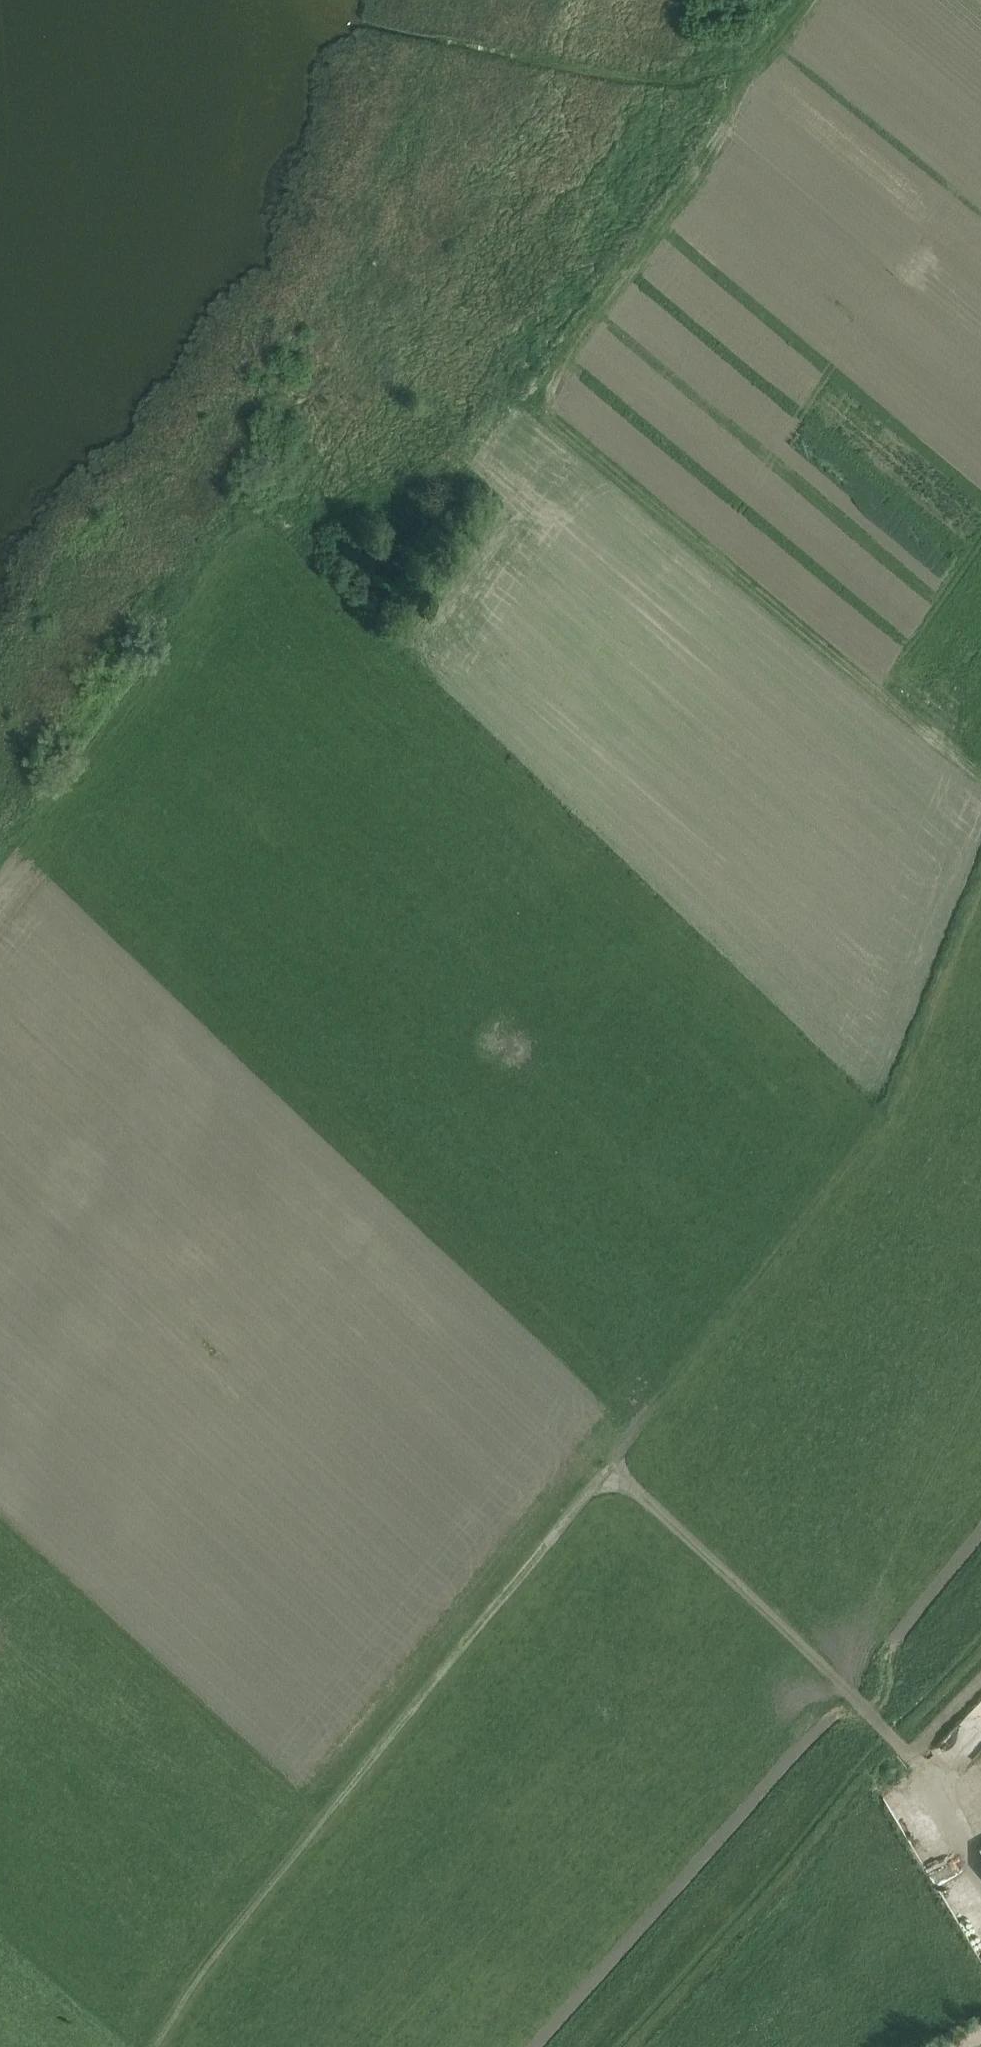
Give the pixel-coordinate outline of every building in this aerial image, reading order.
[(980,1727),(980,1697),(966,1707),(980,1727)] [(980,1781),(980,1752),(939,1767),(949,1793),(980,1781)]
